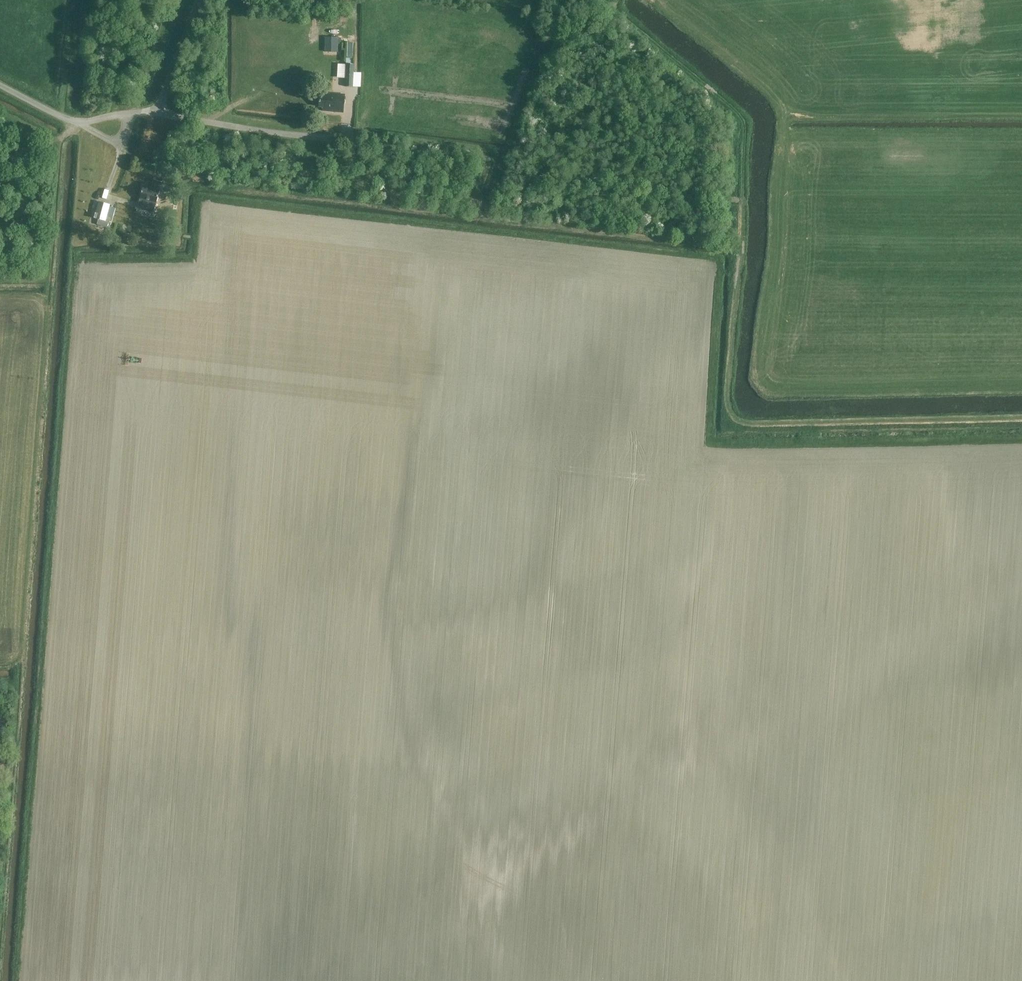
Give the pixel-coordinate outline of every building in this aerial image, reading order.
[(341,37),(338,37),(325,37),(325,47),(338,47),(338,44),(341,44),(341,37)] [(345,86),(354,87),(355,64),(346,64),(345,86)] [(356,86),(366,86),(366,71),(356,71),(356,86)] [(323,111),(344,113),(345,95),(323,93),(323,96),(320,96),(319,107),(323,107),(323,111)] [(140,199),(157,203),(160,190),(162,182),(157,180),(155,189),(144,186),(140,199)] [(113,218),(116,207),(110,206),(110,204),(99,201),(94,218),(99,219),(97,225),(108,227),(110,222),(111,218),(113,218)]
